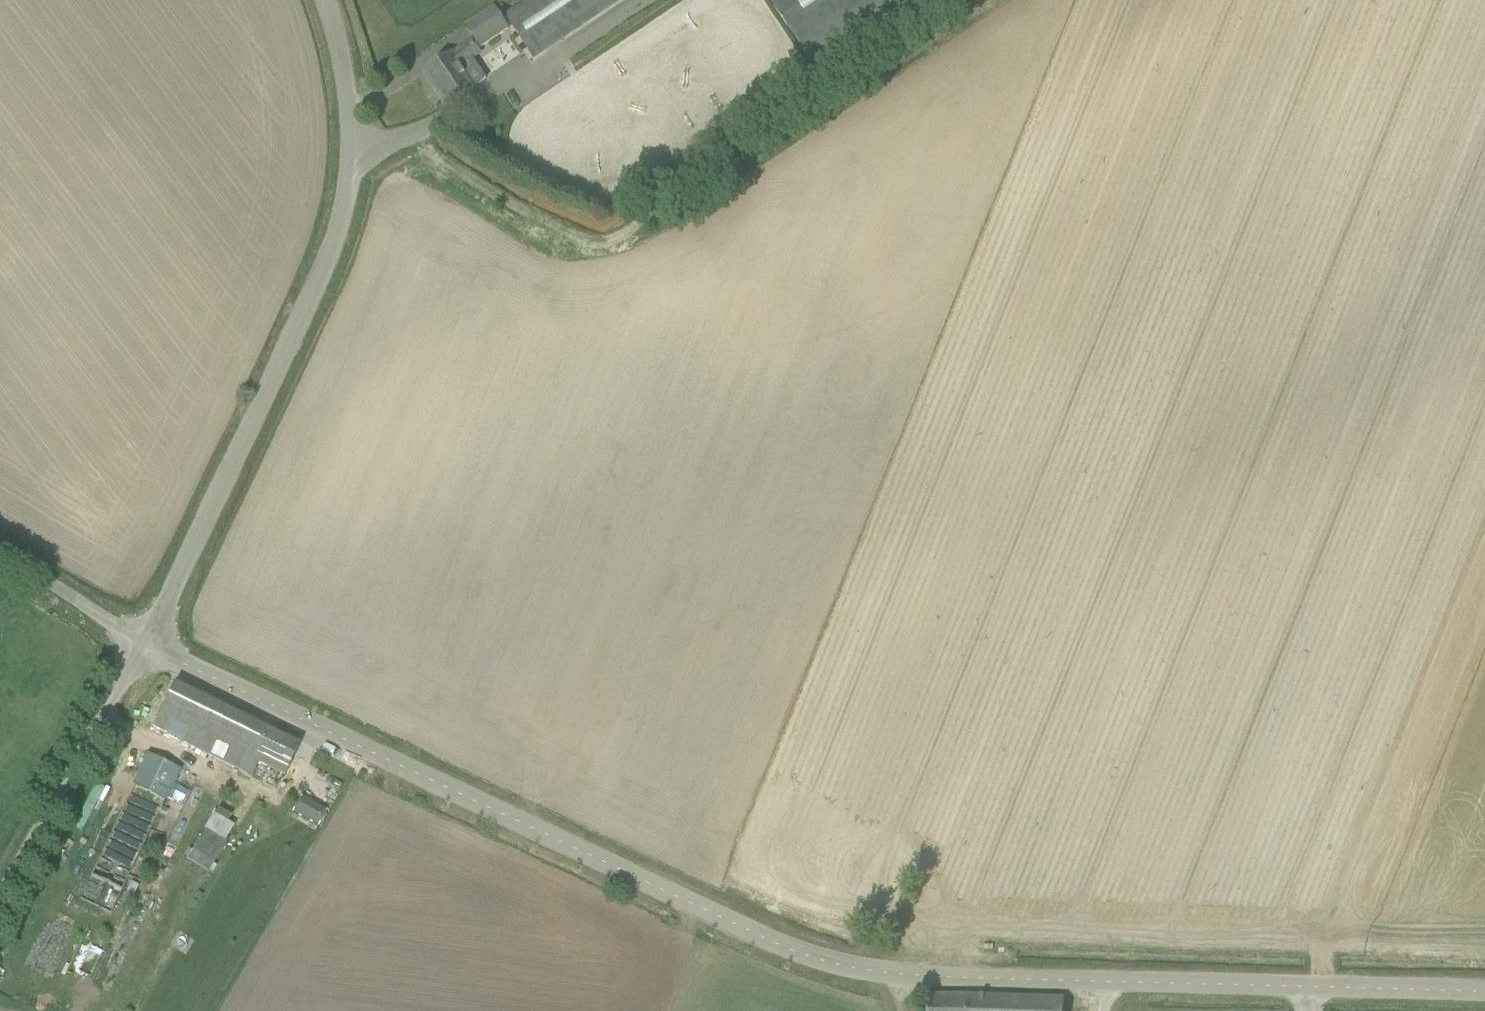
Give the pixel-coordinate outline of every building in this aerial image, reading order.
[(506,18),(533,58),(620,0),(534,0),(506,18)] [(811,68),(912,0),(766,0),(811,68)] [(496,7),(494,8),(466,27),(480,48),(510,28),(496,7)] [(479,54),(472,42),(426,73),(448,106),(474,88),(474,87),(486,79),(472,59),(479,54)] [(153,729),(171,738),(253,776),(260,763),(286,776),(291,762),(300,744),(175,683),(153,729)] [(90,877),(121,891),(179,769),(148,755),(90,877)] [(317,826),(326,811),(300,797),(292,813),(317,826)] [(218,808),(214,814),(227,822),(231,816),(218,808)] [(205,830),(186,861),(207,873),(225,842),(205,830)] [(174,871),(175,885),(187,884),(186,869),(174,871)] [(1064,999),(928,995),(928,1010),(1063,1010),(1064,999)]
